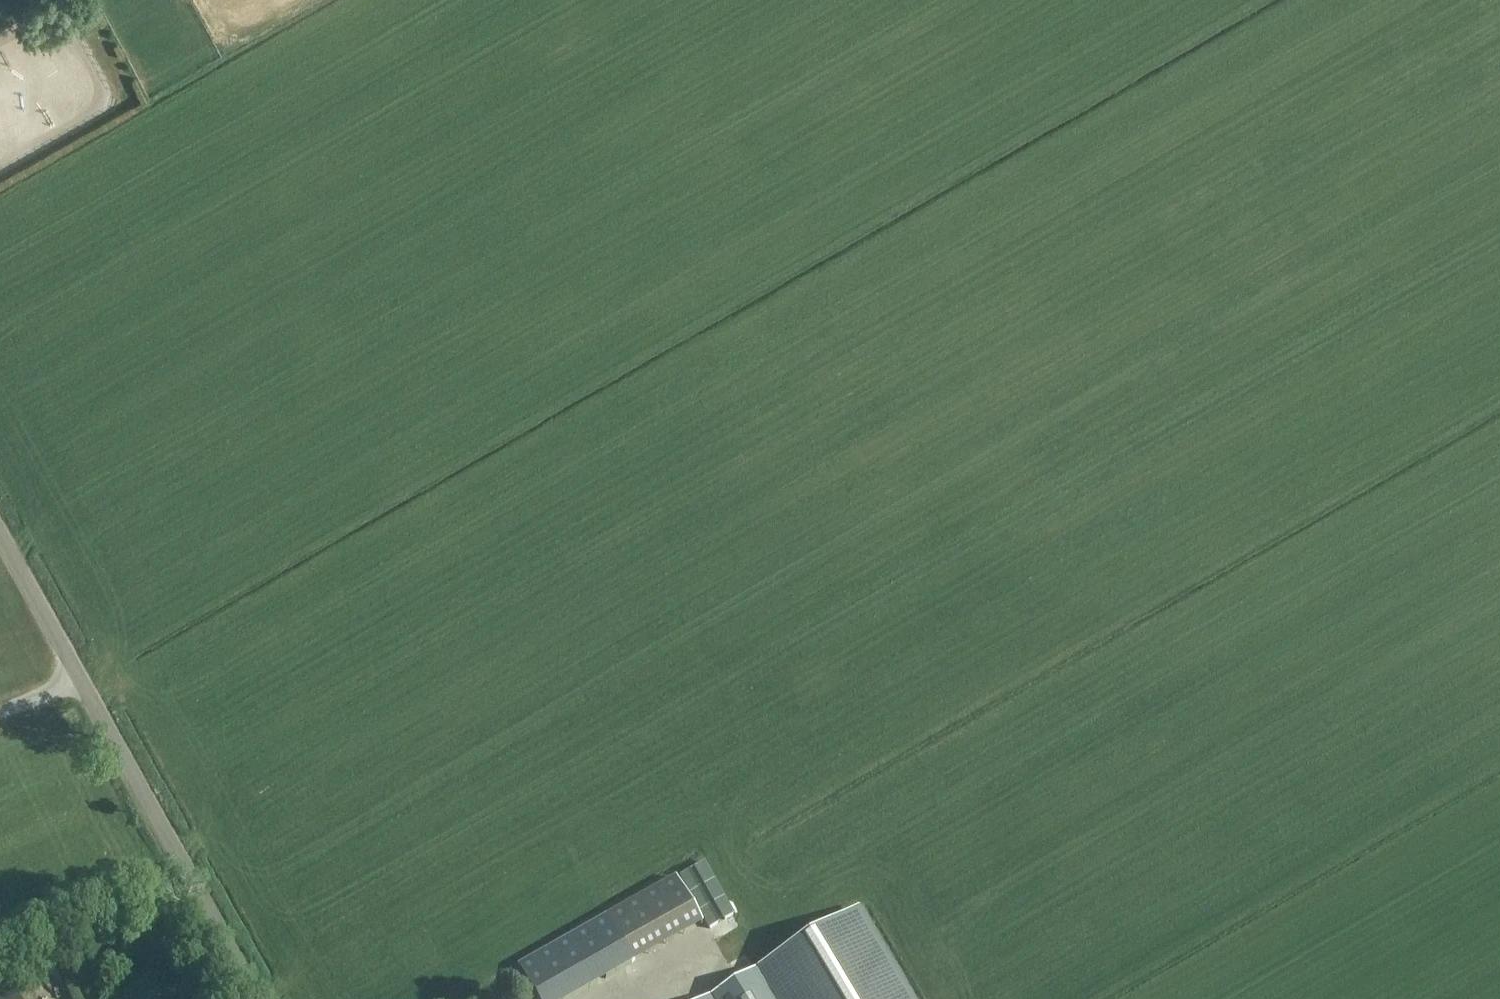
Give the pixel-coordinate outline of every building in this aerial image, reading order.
[(701,924),(675,878),(518,967),(536,998),(567,998),(701,924)] [(754,972),(708,998),(770,998),(754,972)] [(0,993),(0,998),(16,998),(12,988),(0,993)]
